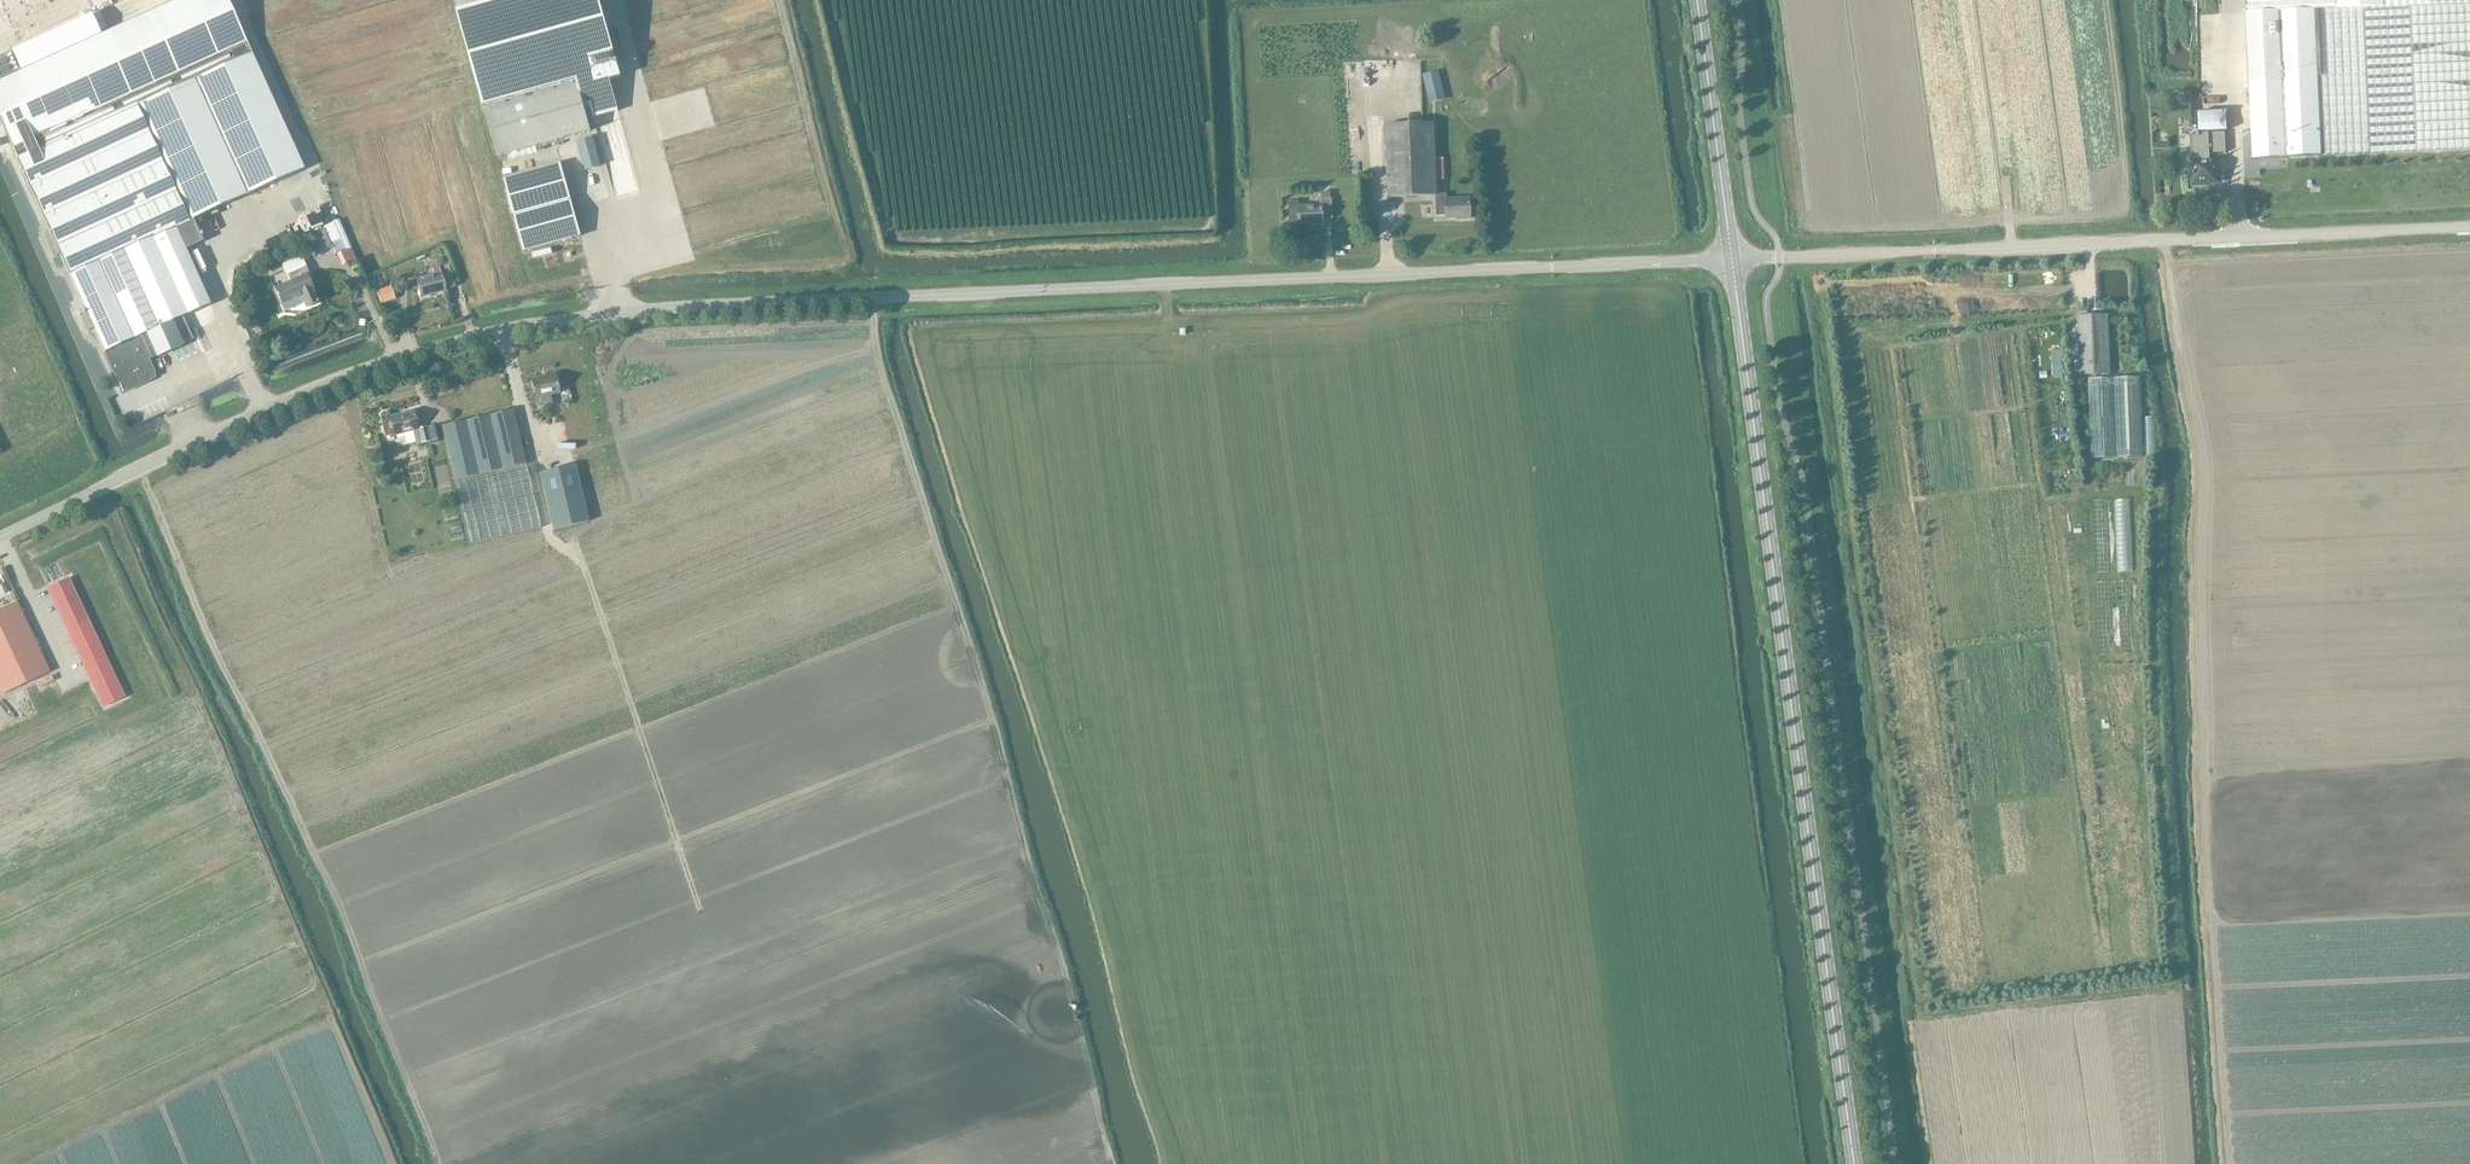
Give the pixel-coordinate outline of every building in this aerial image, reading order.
[(0,83),(0,121),(54,239),(47,242),(53,256),(60,253),(88,314),(81,317),(87,331),(94,328),(123,392),(156,377),(138,337),(210,304),(186,250),(204,241),(194,219),(304,169),(228,0),(184,0),(103,37),(92,13),(11,50),(22,73),(0,83)] [(90,13),(84,0),(0,0),(0,54),(90,13)] [(457,11),(497,157),(507,154),(509,160),(537,152),(536,146),(590,131),(584,107),(589,105),(614,99),(609,80),(620,77),(599,0),(496,0),(457,11)] [(2247,13),(2315,10),(2336,9),(2335,0),(2246,0),(2247,13)] [(2315,10),(2318,81),(2321,156),(2417,152),(2469,150),(2469,0),(2387,0),(2387,7),(2336,9),(2315,10)] [(2336,9),(2387,7),(2387,0),(2335,0),(2336,9)] [(2315,10),(2247,13),(2248,33),(2250,84),(2254,159),(2321,156),(2318,81),(2315,10)] [(2208,20),(2201,23),(2204,32),(2211,29),(2208,20)] [(613,150),(710,129),(705,105),(621,123),(621,120),(608,123),(613,150)] [(1433,123),(1384,125),(1388,198),(1435,196),(1436,195),(1436,194),(1436,179),(1444,179),(1444,158),(1435,158),(1433,123)] [(2193,173),(2191,173),(2191,186),(2207,185),(2207,182),(2218,182),(2217,160),(2210,161),(2209,153),(2226,152),(2225,133),(2200,134),(2200,130),(2197,130),(2197,135),(2192,135),(2193,173)] [(592,138),(578,142),(586,170),(600,165),(592,138)] [(1468,153),(1457,151),(1456,163),(1467,164),(1468,153)] [(524,251),(580,236),(560,164),(504,179),(524,251)] [(1436,195),(1435,196),(1436,216),(1446,215),(1446,218),(1457,217),(1457,219),(1470,218),(1470,199),(1445,200),(1445,193),(1436,194),(1436,195)] [(1331,198),(1330,198),(1330,194),(1320,194),(1320,199),(1318,199),(1319,205),(1298,206),(1298,202),(1288,202),(1289,221),(1292,223),(1298,223),(1298,224),(1313,224),(1313,225),(1323,225),(1323,216),(1332,215),(1331,198)] [(263,223),(280,217),(277,210),(296,203),(293,197),(274,204),(277,211),(261,217),(263,223)] [(258,247),(239,251),(242,265),(261,261),(258,247)] [(316,303),(318,302),(317,300),(312,290),(314,290),(308,278),(311,276),(306,266),(287,275),(290,281),(274,289),(281,304),(300,296),(306,308),(316,303)] [(433,275),(416,279),(421,297),(445,291),(445,289),(455,286),(451,272),(441,274),(439,267),(432,269),(433,275)] [(389,289),(378,293),(381,301),(393,297),(389,289)] [(2080,374),(2110,373),(2107,314),(2078,315),(2080,374)] [(555,374),(531,380),(537,407),(552,404),(550,394),(559,392),(555,374)] [(2091,459),(2142,457),(2139,377),(2088,379),(2091,459)] [(455,480),(525,462),(511,408),(441,426),(455,480)] [(414,411),(390,417),(390,415),(389,413),(387,412),(384,412),(382,413),(380,415),(380,418),(385,437),(394,434),(394,435),(413,430),(417,444),(430,441),(426,427),(418,429),(414,411)] [(2144,420),(2144,456),(2153,456),(2152,420),(2144,420)] [(540,526),(525,462),(455,480),(470,544),(540,526)] [(575,465),(539,474),(552,531),(589,522),(575,465)] [(0,610),(0,692),(1,694),(50,672),(17,602),(0,610)] [(0,715),(0,724),(27,711),(24,704),(0,715)]
